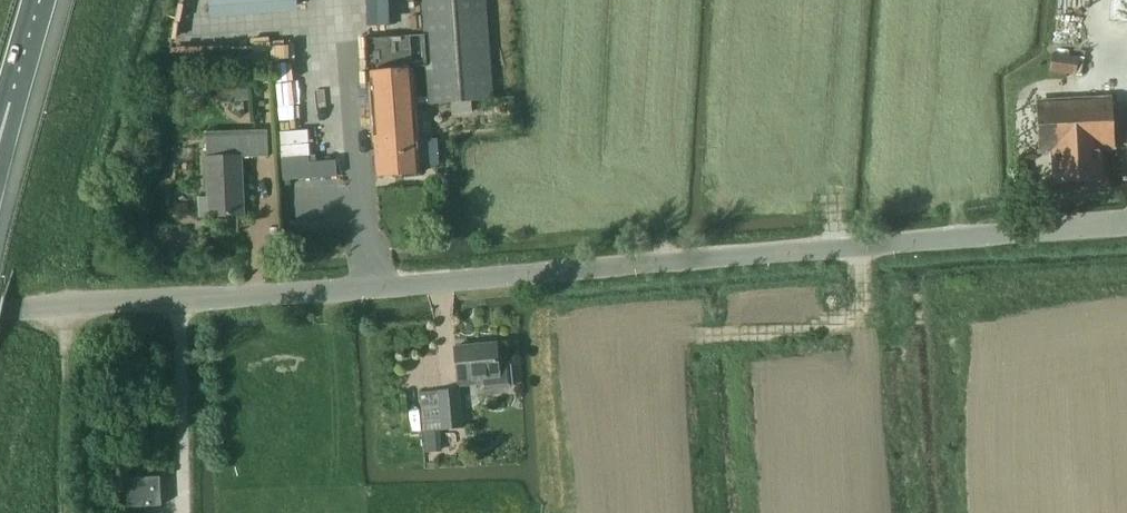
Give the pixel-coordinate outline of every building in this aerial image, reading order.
[(204,17),(291,12),(290,0),(203,0),(204,17)] [(369,73),(378,176),(421,173),(416,105),(429,105),(429,104),(493,99),(485,0),(423,0),(426,36),(428,69),(430,96),(416,97),(414,70),(372,73),(369,73)] [(1055,32),(1050,31),(1047,53),(1052,54),(1049,71),(1077,75),(1079,57),(1075,33),(1078,0),(1058,0),(1055,32)] [(426,36),(367,40),(369,67),(372,67),(372,73),(414,70),(428,69),(426,36)] [(268,128),(269,159),(280,159),(279,126),(267,127),(267,86),(250,86),(251,128),(268,128)] [(1112,100),(1035,104),(1038,150),(1055,149),(1057,184),(1101,181),(1099,147),(1115,146),(1112,100)] [(297,127),(281,128),(282,182),(341,181),(340,159),(298,160),(297,127)] [(250,138),(206,140),(209,199),(211,199),(212,216),(243,215),(241,158),(269,157),(267,130),(250,131),(250,138)] [(496,344),(455,348),(457,371),(479,369),(480,379),(499,377),(496,344)] [(459,390),(438,392),(442,430),(463,428),(459,390)] [(439,452),(440,432),(426,431),(425,451),(439,452)] [(127,492),(128,508),(162,506),(160,476),(126,479),(127,492)]
